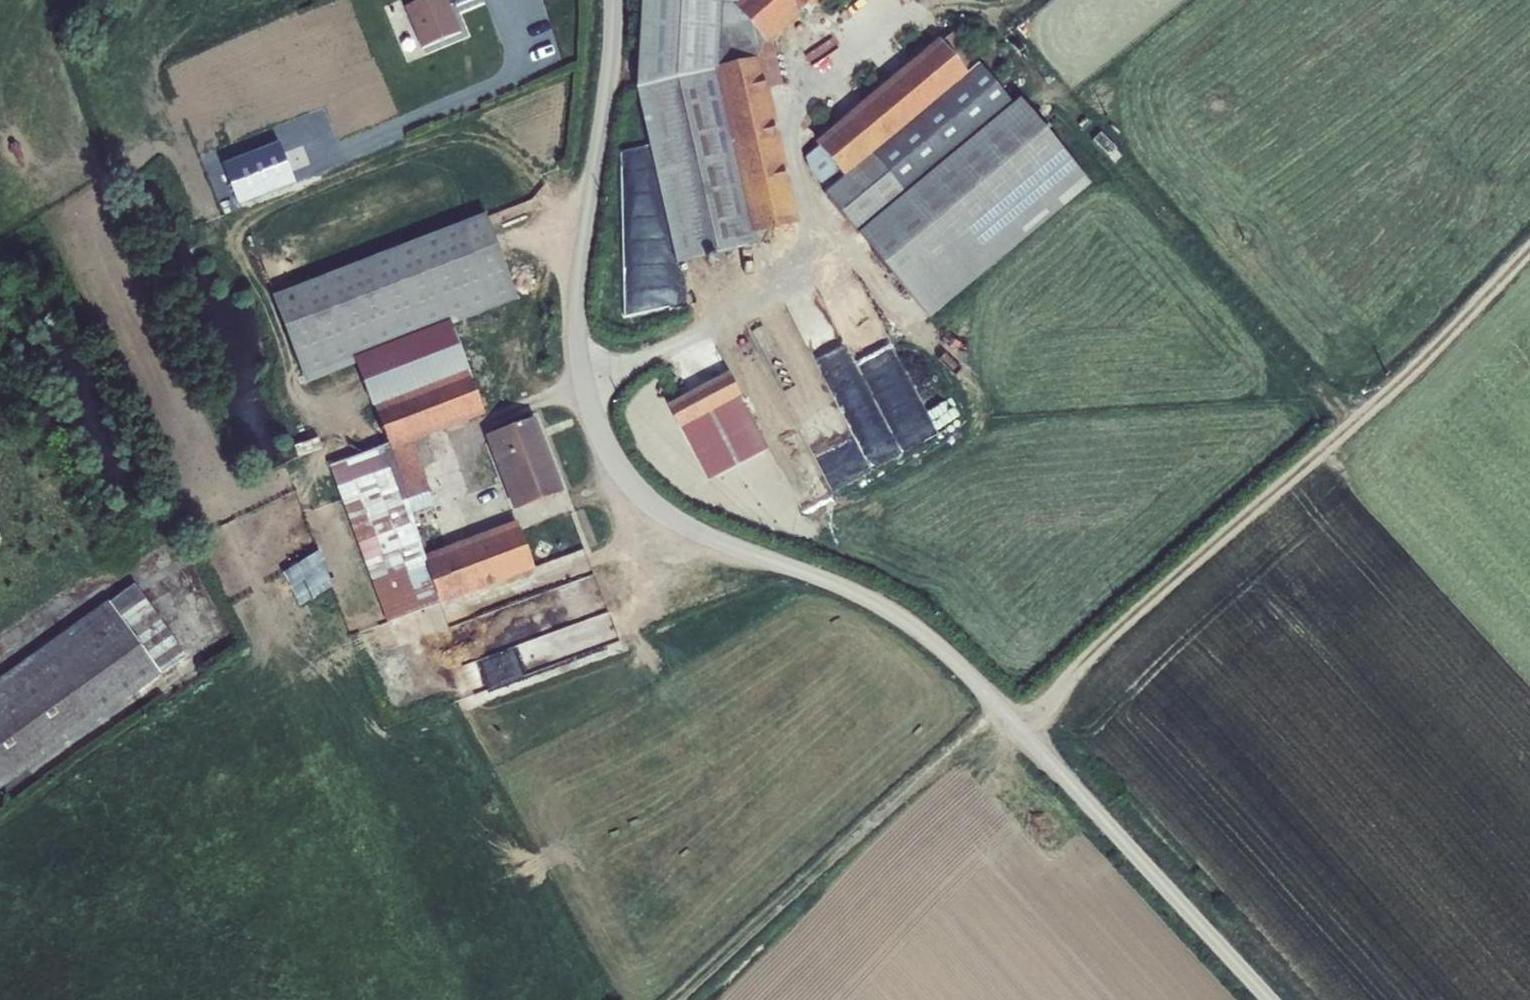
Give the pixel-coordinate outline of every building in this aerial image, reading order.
[(404,6),(421,47),(460,31),(447,0),(417,0),(404,6)] [(748,19),(720,25),(718,67),(637,86),(677,261),(759,243),(757,231),(799,222),(779,130),(775,131),(774,124),(778,124),(769,87),(782,84),(771,38),(801,13),(800,11),(807,5),(808,6),(816,0),(737,0),(733,4),(748,19)] [(637,86),(718,67),(720,25),(748,19),(733,4),(737,0),(642,0),(637,86)] [(929,318),(1089,184),(1019,99),(1013,103),(953,31),(941,43),(939,40),(813,143),(817,148),(805,158),(808,172),(826,194),(827,193),(929,318)] [(237,206),(294,184),(279,144),(222,167),(237,206)] [(272,296),(305,383),(355,364),(353,358),(449,319),(452,325),(476,315),(518,299),(486,213),(272,296)] [(467,371),(482,410),(508,400),(476,315),(452,325),(469,370),(467,371)] [(353,358),(355,364),(372,407),(373,406),(467,371),(469,370),(452,325),(449,319),(353,358)] [(482,410),(467,371),(373,406),(387,444),(330,467),(385,623),(534,569),(514,522),(423,556),(407,500),(430,492),(414,442),(484,415),(482,410)] [(740,393),(729,373),(669,405),(680,425),(740,393)] [(535,417),(486,435),(514,510),(559,489),(535,417)] [(332,586),(320,551),(283,571),(299,606),(332,586)] [(592,572),(548,590),(563,627),(607,609),(592,572)] [(135,584),(110,603),(160,673),(187,656),(135,584)] [(0,681),(0,791),(162,675),(160,673),(110,603),(108,601),(0,681)] [(519,645),(460,666),(469,693),(528,671),(519,645)]
